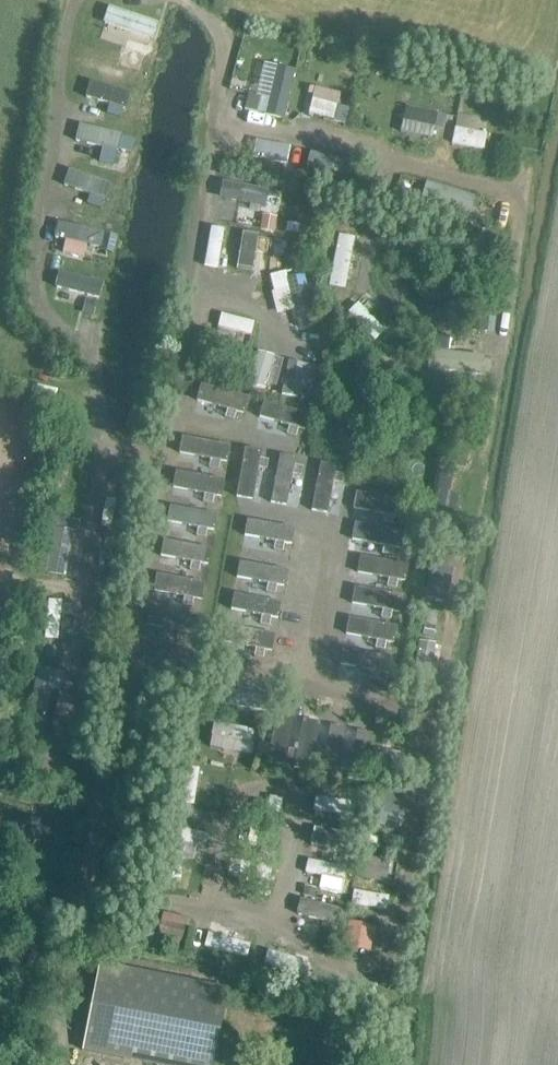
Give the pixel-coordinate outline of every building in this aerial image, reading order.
[(153,38),(157,21),(107,7),(102,25),(153,38)] [(282,120),(293,70),(276,66),(265,116),(282,120)] [(259,113),(262,98),(247,95),(244,109),(259,113)] [(431,139),(436,113),(405,106),(400,132),(431,139)] [(455,116),(452,145),(483,149),(485,132),(475,131),(477,118),(455,116)] [(299,330),(316,325),(304,275),(286,280),(299,330)] [(251,336),(255,321),(220,313),(217,328),(251,336)] [(204,335),(201,349),(214,352),(217,338),(204,335)] [(227,456),(231,442),(186,431),(182,444),(227,456)] [(454,494),(449,493),(453,475),(436,471),(424,525),(447,530),(454,494)] [(213,500),(216,486),(176,479),(173,493),(213,500)] [(266,532),(269,517),(253,514),(250,528),(266,532)] [(279,602),(282,588),(242,578),(238,592),(279,602)] [(232,644),(272,649),(274,634),(234,629),(232,644)] [(266,697),(224,690),(222,707),(263,713),(266,697)] [(251,743),(254,729),(210,719),(206,733),(251,743)] [(300,757),(304,732),(275,727),(269,765),(284,768),(286,755),(300,757)] [(399,779),(404,753),(377,748),(372,774),(399,779)] [(397,826),(400,804),(378,801),(375,824),(397,826)] [(386,883),(390,861),(367,857),(364,880),(386,883)] [(313,898),(315,888),(304,886),(302,896),(313,898)] [(179,950),(186,918),(163,913),(155,945),(179,950)] [(372,951),(375,924),(347,920),(343,947),(372,951)] [(228,989),(98,962),(80,1050),(153,1064),(213,1064),(228,989)] [(81,1056),(79,1064),(121,1064),(121,1063),(81,1056)]
